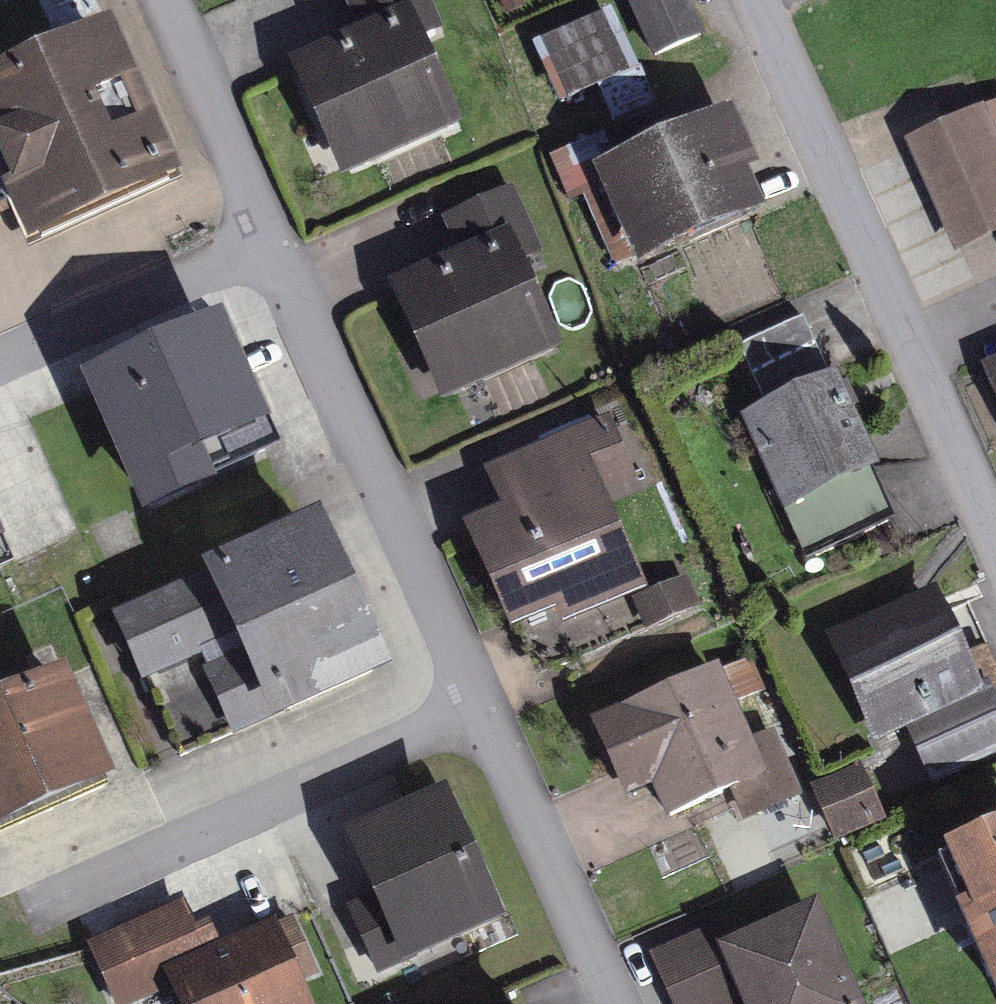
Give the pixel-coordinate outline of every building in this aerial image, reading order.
[(302,54),(342,151),(442,109),(408,27),(429,18),(422,0),(358,0),(369,26),(302,54)] [(548,60),(596,39),(579,0),(575,0),(531,20),(548,60)] [(665,0),(618,0),(628,23),(668,6),(665,0)] [(0,88),(0,187),(12,214),(33,262),(167,205),(99,46),(0,88)] [(710,114),(581,174),(628,276),(757,216),(710,114)] [(891,167),(939,267),(995,240),(995,171),(975,127),(891,167)] [(12,214),(0,187),(0,219),(12,214)] [(405,279),(445,374),(539,335),(504,251),(526,242),(506,196),(452,218),(467,253),(405,279)] [(804,313),(705,356),(773,509),(871,466),(804,313)] [(221,316),(99,367),(145,477),(268,426),(221,316)] [(973,376),(995,425),(995,365),(973,376)] [(583,454),(441,519),(509,667),(651,602),(583,454)] [(311,529),(129,606),(152,660),(205,637),(239,716),(368,661),(311,529)] [(918,588),(797,639),(846,755),(967,704),(918,588)] [(716,675),(579,733),(615,815),(652,800),(674,851),(774,808),(716,675)] [(58,679),(0,706),(0,820),(102,773),(58,679)] [(832,854),(886,831),(859,770),(806,794),(832,854)] [(489,911),(437,797),(361,831),(389,892),(357,906),(381,959),(489,911)] [(950,865),(995,975),(995,846),(950,865)] [(698,951),(722,1003),(849,1003),(803,904),(698,951)] [(163,1003),(298,1003),(262,919),(147,967),(163,1003)]
